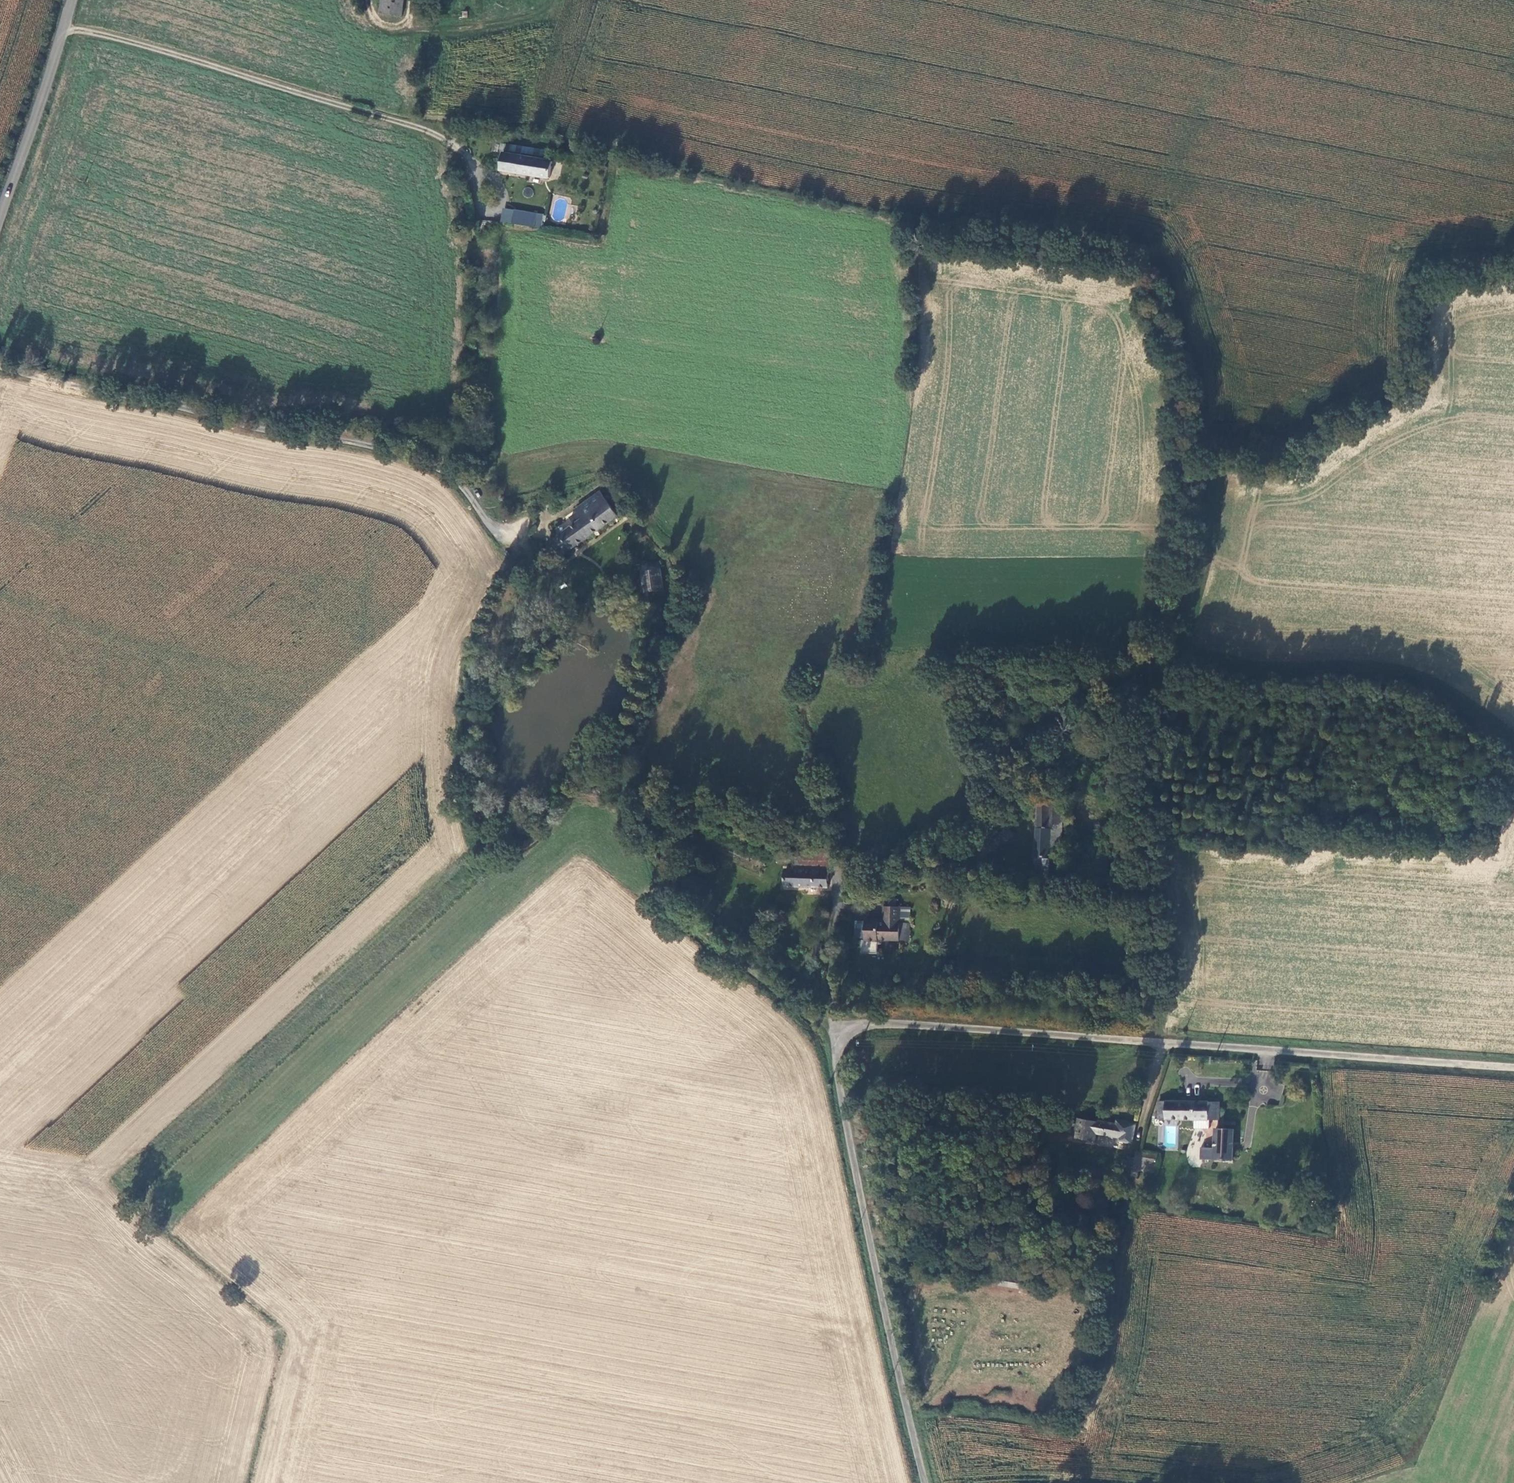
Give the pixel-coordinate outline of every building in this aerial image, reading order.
[(377,10),(401,12),(402,0),(378,0),(377,10)] [(490,162),(542,171),(545,155),(492,145),(490,162)] [(503,202),(501,216),(524,220),(526,206),(503,202)] [(615,514),(597,489),(572,507),(574,510),(568,515),(573,523),(557,534),(567,549),(615,514)] [(559,555),(567,549),(557,534),(549,540),(559,555)] [(639,566),(644,592),(659,589),(656,563),(639,566)] [(983,769),(985,784),(993,783),(990,768),(983,769)] [(1065,802),(1038,802),(1036,869),(1051,869),(1052,861),(1063,861),(1065,802)] [(1001,827),(1009,840),(1015,836),(1007,824),(1001,827)] [(968,847),(976,862),(1009,840),(1001,827),(1000,825),(967,846),(968,847)] [(791,851),(791,868),(824,868),(824,854),(824,852),(791,851)] [(1051,869),(1036,869),(1035,878),(1064,879),(1065,862),(1063,861),(1052,861),(1051,869)] [(824,868),(791,868),(790,880),(824,881),(824,868)] [(885,906),(885,916),(901,917),(902,907),(885,906)] [(880,919),(868,919),(867,940),(879,941),(879,940),(901,940),(901,923),(901,917),(885,916),(884,922),(880,922),(880,919)] [(901,923),(901,940),(909,941),(910,923),(901,923)] [(807,958),(816,959),(817,944),(809,943),(807,958)] [(1219,1102),(1167,1101),(1166,1118),(1219,1119),(1219,1117),(1227,1117),(1227,1109),(1219,1109),(1219,1102)] [(1137,1124),(1127,1123),(1117,1121),(1117,1122),(1104,1120),(1104,1122),(1077,1118),(1073,1136),(1095,1140),(1096,1133),(1120,1137),(1120,1142),(1134,1143),(1137,1124)] [(1233,1160),(1235,1128),(1216,1128),(1215,1147),(1202,1146),(1202,1159),(1233,1160)] [(1136,1151),(1134,1169),(1156,1171),(1158,1154),(1136,1151)] [(1021,1278),(1000,1275),(998,1285),(1019,1288),(1021,1278)]
